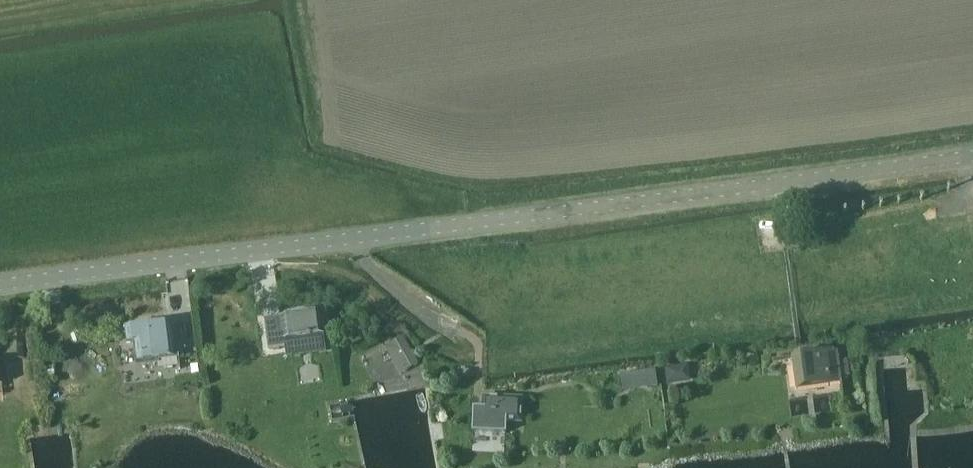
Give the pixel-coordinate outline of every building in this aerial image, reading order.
[(319,310),(279,315),(282,338),(283,346),(285,346),(286,357),(326,353),(324,336),(322,336),(322,332),(319,310)] [(279,315),(265,317),(269,348),(283,346),(282,338),(279,315)] [(174,352),(171,322),(124,327),(127,344),(133,344),(136,366),(159,363),(159,360),(178,358),(178,352),(174,352)] [(405,337),(392,344),(407,370),(419,363),(405,337)] [(840,373),(850,372),(849,361),(839,362),(838,351),(835,352),(835,351),(793,355),(796,387),(838,383),(838,382),(841,382),(840,373)] [(657,365),(623,370),(625,386),(659,382),(657,365)] [(686,365),(665,368),(667,382),(684,380),(688,375),(686,365)] [(476,407),(475,431),(507,432),(508,420),(522,421),(523,399),(483,396),(482,405),(477,404),(476,407)]
